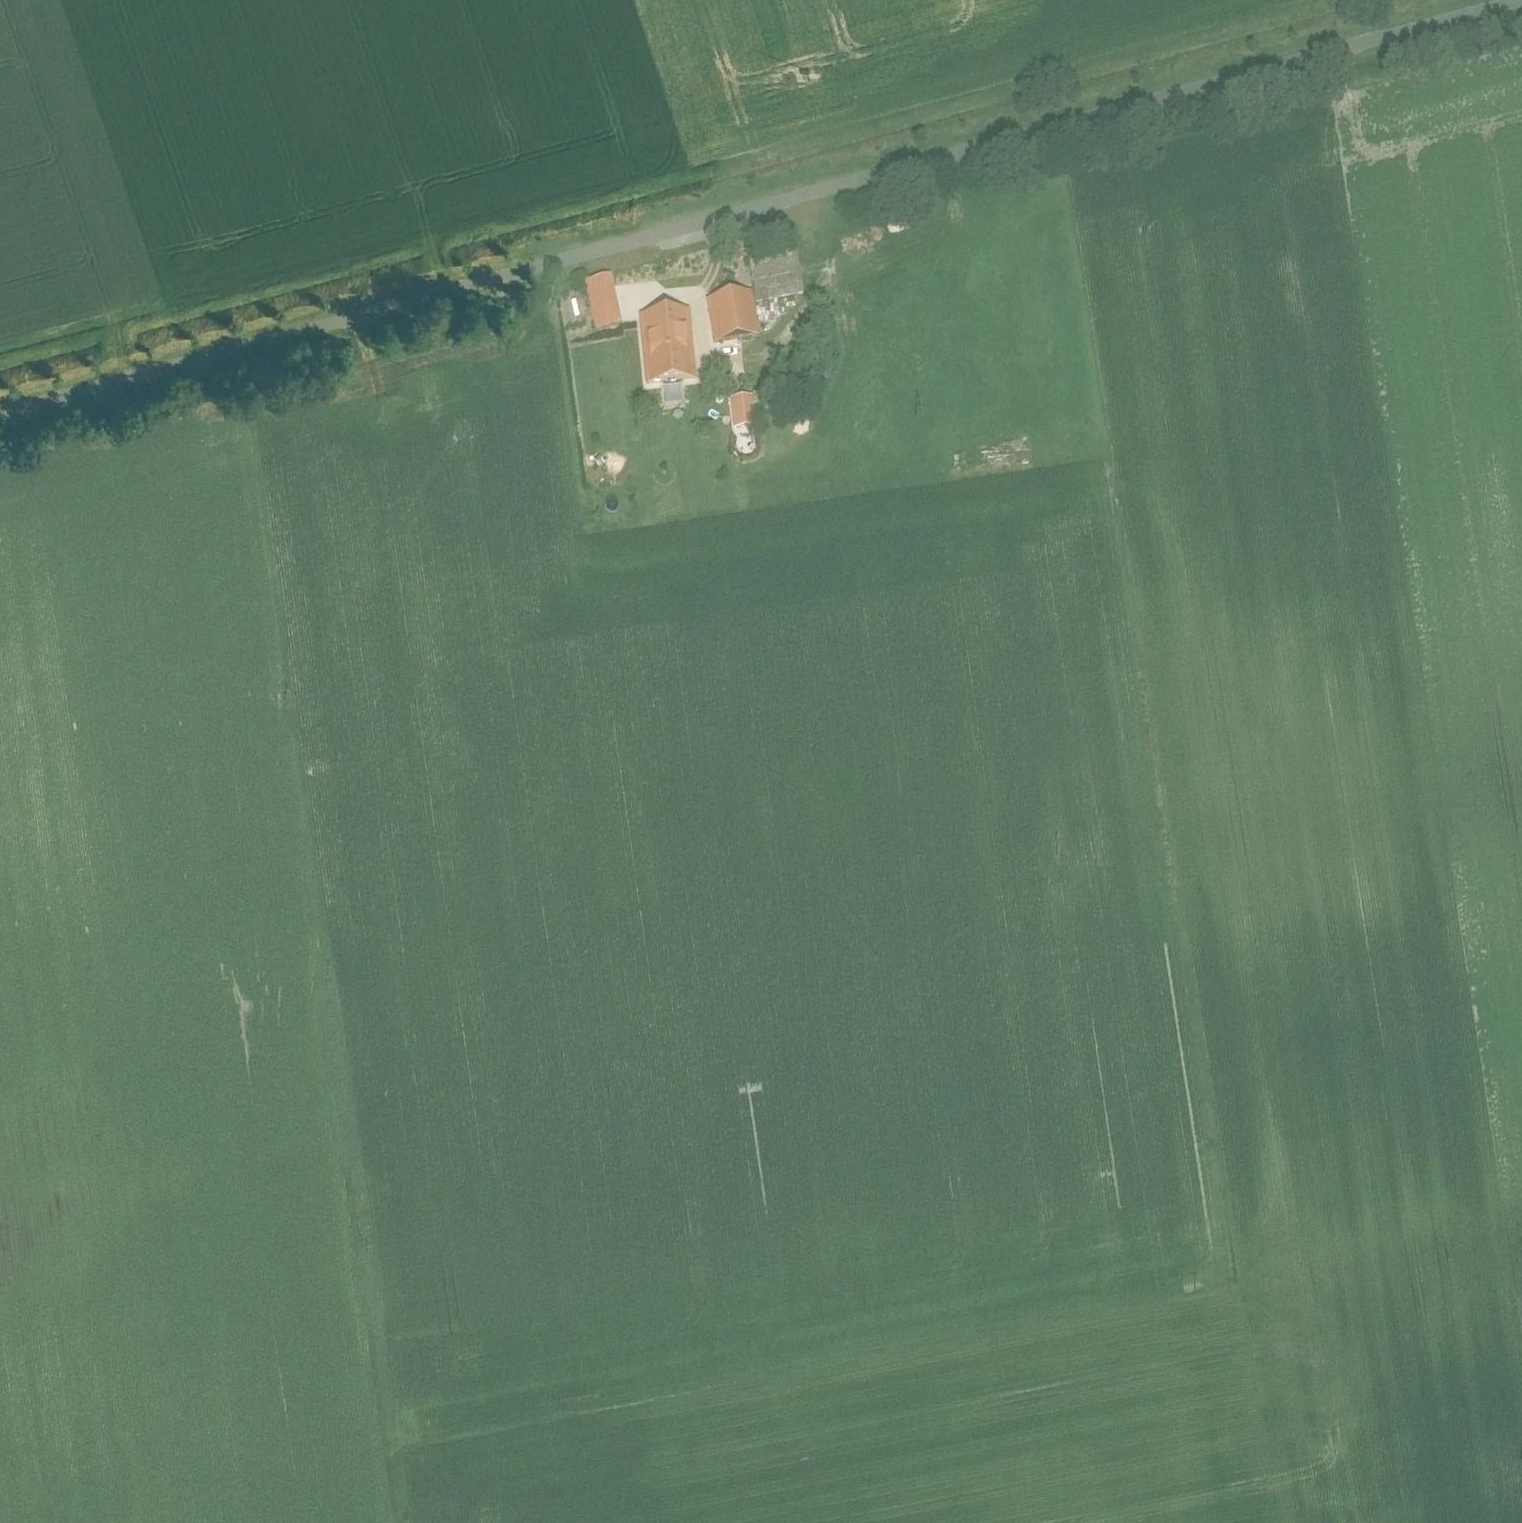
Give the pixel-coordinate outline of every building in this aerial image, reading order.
[(697,302),(704,341),(750,333),(745,304),(793,295),(785,250),(736,259),(742,294),(697,302)] [(588,329),(611,324),(601,276),(578,280),(588,329)] [(633,346),(637,387),(690,383),(684,311),(620,316),(622,347),(633,346)]
